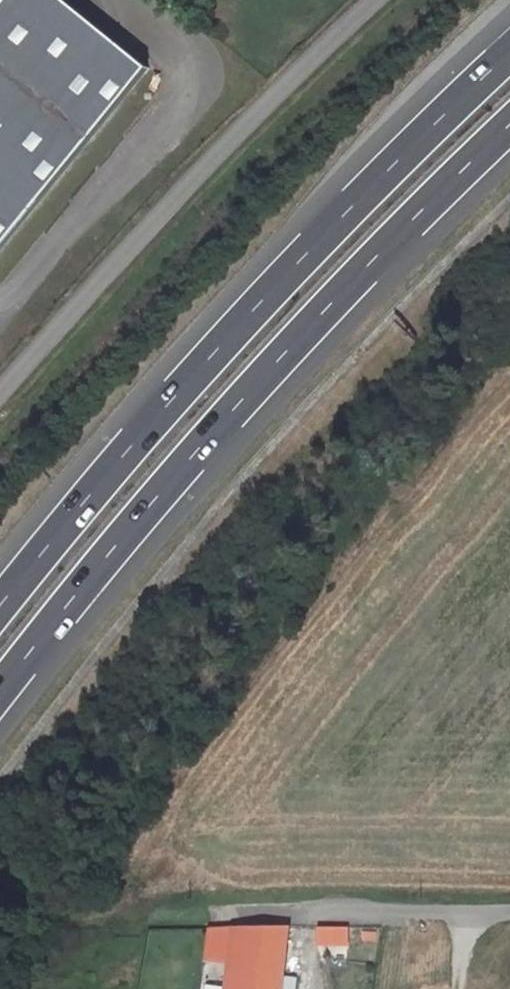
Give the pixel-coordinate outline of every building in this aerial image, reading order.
[(166,61),(94,0),(0,0),(0,256),(166,61)] [(201,933),(201,963),(229,965),(228,988),(297,988),(299,968),(288,967),(291,928),(201,933)] [(352,928),(315,928),(314,943),(349,945),(352,928)]
